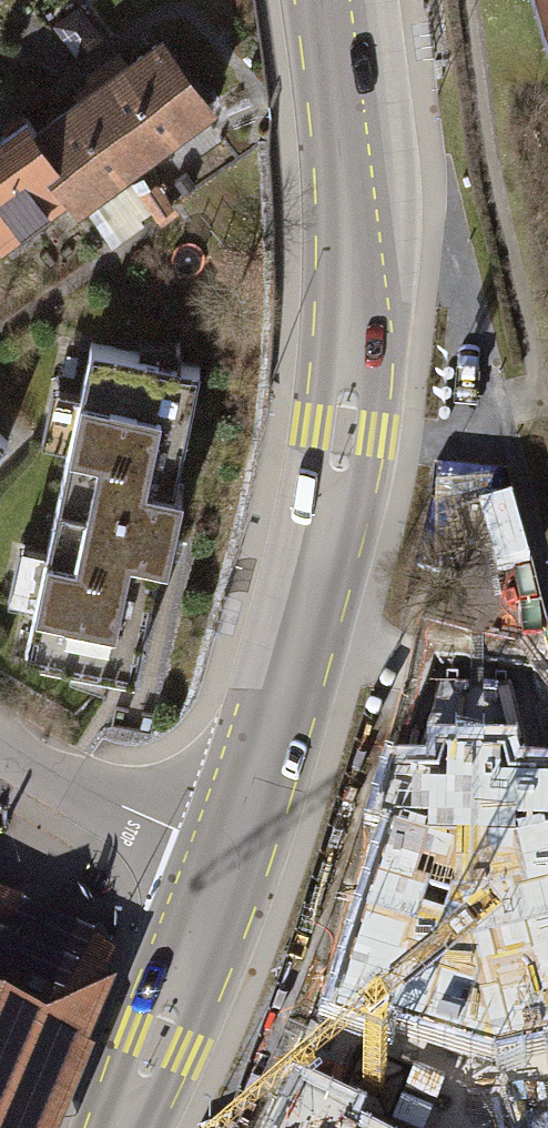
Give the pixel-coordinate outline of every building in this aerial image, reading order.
[(144,150),(146,152),(213,102),(164,36),(126,64),(119,55),(90,76),(94,81),(144,150)] [(144,150),(94,81),(76,93),(82,99),(34,133),(71,184),(80,197),(144,150)] [(34,133),(23,120),(1,136),(0,135),(0,232),(2,234),(71,184),(34,133)] [(137,224),(125,207),(102,224),(113,240),(137,224)] [(199,365),(91,342),(25,651),(133,674),(158,556),(167,558),(183,484),(174,482),(199,365)] [(537,773),(409,770),(335,1004),(493,1054),(547,1041),(547,815),(537,773)] [(80,940),(0,906),(0,1114),(25,1124),(81,989),(62,981),(80,940)] [(293,1108),(282,1127),(333,1127),(293,1108)] [(0,1114),(0,1127),(24,1127),(25,1124),(0,1114)]
